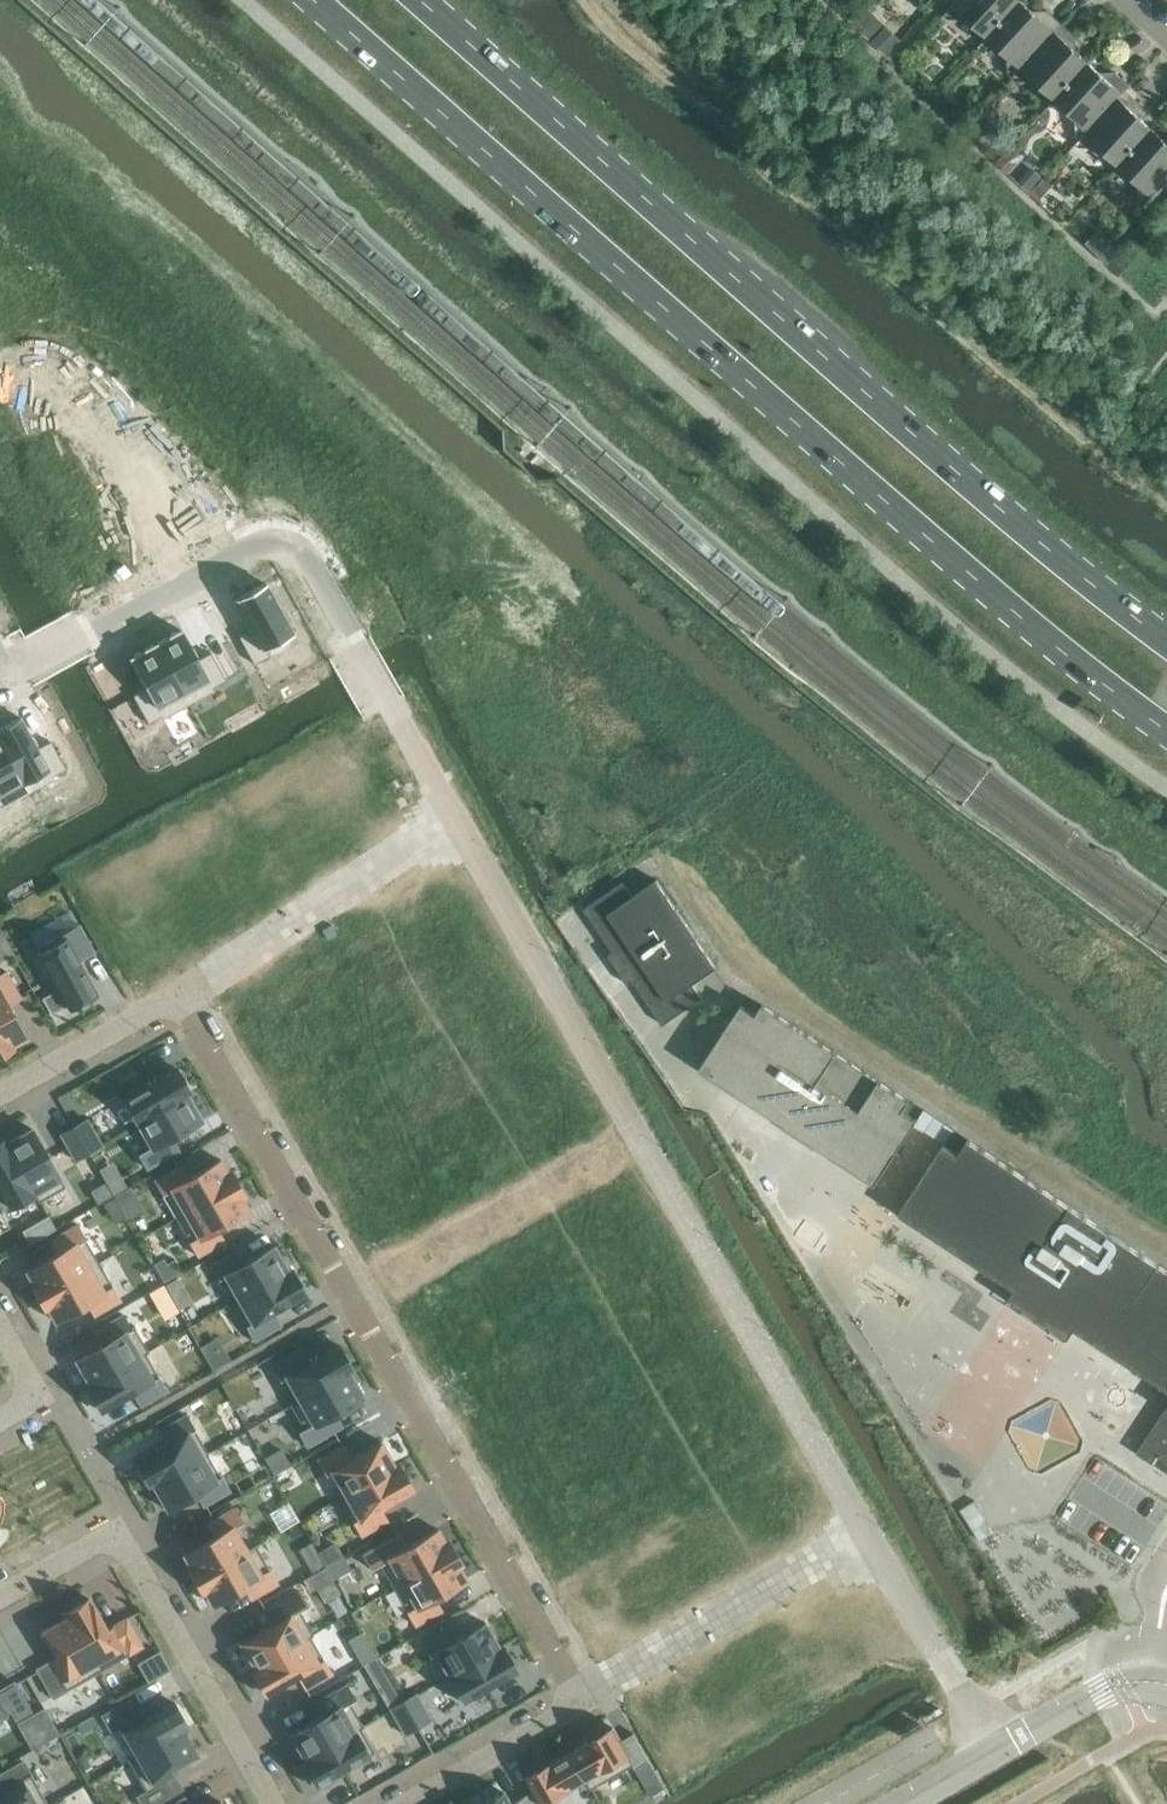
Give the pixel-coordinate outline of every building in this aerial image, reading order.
[(943,15),(944,16),(945,15),(948,19),(956,19),(961,13),(987,37),(1020,0),(957,0),(943,15)] [(1020,0),(987,37),(1013,61),(1008,66),(1008,74),(1012,77),(1061,23),(1047,10),(1039,18),(1020,0)] [(851,21),(850,22),(871,41),(872,41),(881,30),(885,26),(886,25),(865,5),(860,10),(851,21)] [(1061,23),(1012,77),(1015,80),(1023,80),(1028,74),(1054,99),(1088,62),(1068,44),(1075,36),(1061,23)] [(881,30),(872,41),(887,55),(901,40),(897,37),(885,26),(881,30)] [(1107,79),(1088,62),(1054,99),(1080,122),(1075,127),(1076,135),(1079,138),(1075,143),(1075,144),(1075,143),(1125,89),(1125,90),(1129,85),(1114,72),(1107,79)] [(1125,90),(1125,89),(1075,143),(1078,146),(1086,146),(1091,141),(1118,165),(1152,128),(1132,110),(1139,102),(1125,90)] [(1152,128),(1118,165),(1144,189),(1139,194),(1140,202),(1143,205),(1142,205),(1143,206),(1166,180),(1166,142),(1152,128)] [(1003,154),(996,161),(1008,173),(1015,166),(1003,154)] [(1032,172),(1022,183),(1030,191),(1041,180),(1032,172)] [(1044,178),(1035,188),(1043,195),(1053,185),(1044,178)] [(1099,228),(1086,242),(1108,263),(1121,249),(1099,228)] [(264,582),(235,598),(252,629),(239,637),(254,664),(269,656),(265,648),(292,633),(264,582)] [(180,629),(154,643),(188,704),(213,690),(212,687),(225,680),(210,652),(197,660),(180,629)] [(154,643),(129,657),(146,688),(133,695),(148,723),(162,715),(163,718),(188,704),(154,643)] [(0,727),(0,742),(28,792),(53,778),(52,775),(65,768),(50,741),(37,748),(19,717),(0,727)] [(2,803),(3,806),(28,792),(0,742),(0,804),(2,803)] [(692,983),(716,967),(657,879),(633,896),(623,881),(584,908),(613,951),(608,955),(629,985),(634,981),(663,1024),(702,997),(692,983)] [(41,957),(36,959),(46,977),(50,974),(52,978),(51,979),(56,989),(58,988),(69,1008),(96,993),(84,970),(86,970),(81,962),(80,963),(78,960),(94,951),(79,925),(36,949),(41,957)] [(0,974),(0,1051),(1,1054),(13,1047),(12,1045),(25,1037),(7,1005),(20,997),(6,971),(0,974)] [(741,1004),(699,1069),(875,1184),(914,1125),(917,1120),(902,1110),(908,1100),(762,1004),(756,1014),(741,1004)] [(157,1078),(121,1098),(135,1123),(132,1124),(133,1125),(187,1094),(187,1093),(190,1091),(176,1067),(157,1078)] [(187,1094),(133,1125),(146,1149),(138,1153),(147,1168),(178,1150),(171,1137),(202,1119),(187,1094)] [(917,1120),(914,1125),(944,1144),(953,1130),(923,1110),(917,1120)] [(86,1119),(73,1126),(88,1152),(102,1145),(86,1119)] [(73,1126),(60,1134),(75,1160),(88,1152),(73,1126)] [(31,1128),(6,1142),(39,1201),(65,1186),(54,1168),(31,1128)] [(899,1213),(1015,1289),(1008,1299),(1067,1338),(1074,1328),(1166,1389),(1166,1270),(1125,1242),(968,1139),(958,1154),(944,1144),(899,1213)] [(0,1141),(0,1190),(10,1208),(33,1194),(34,1194),(38,1201),(39,1201),(6,1142),(5,1143),(4,1142),(3,1140),(0,1141)] [(180,1164),(154,1179),(176,1218),(237,1182),(230,1171),(227,1172),(220,1159),(188,1177),(180,1164)] [(119,1172),(105,1180),(113,1194),(127,1186),(119,1172)] [(237,1182),(176,1218),(198,1256),(224,1241),(216,1228),(249,1209),(241,1196),(243,1195),(237,1182)] [(130,1186),(113,1195),(119,1205),(136,1196),(130,1186)] [(48,1215),(21,1230),(29,1243),(55,1228),(48,1215)] [(58,1252),(25,1270),(33,1283),(31,1285),(37,1297),(98,1262),(77,1224),(50,1239),(58,1252)] [(211,1264),(210,1264),(219,1278),(220,1278),(233,1300),(232,1300),(232,1301),(232,1302),(288,1270),(273,1245),(244,1262),(237,1249),(211,1264)] [(98,1262),(37,1297),(44,1309),(47,1308),(54,1321),(86,1302),(94,1315),(120,1300),(98,1262)] [(288,1270),(232,1302),(254,1340),(281,1325),(273,1312),(305,1293),(292,1269),(289,1271),(288,1270)] [(180,1274),(168,1280),(179,1306),(192,1300),(180,1274)] [(104,1342),(75,1359),(89,1384),(148,1350),(133,1325),(130,1327),(126,1321),(123,1314),(96,1329),(104,1342)] [(298,1350),(271,1365),(293,1402),(289,1404),(290,1405),(349,1371),(349,1370),(348,1370),(351,1368),(337,1344),(305,1363),(305,1362),(298,1350)] [(89,1385),(86,1387),(100,1411),(122,1399),(122,1400),(124,1400),(123,1398),(127,1396),(127,1397),(129,1397),(128,1395),(130,1394),(132,1393),(133,1392),(140,1405),(166,1390),(145,1353),(148,1351),(148,1350),(89,1384),(90,1385),(89,1385)] [(226,1352),(208,1363),(213,1370),(230,1360),(226,1352)] [(349,1371),(290,1405),(304,1428),(298,1431),(307,1446),(341,1426),(334,1413),(363,1396),(349,1371)] [(1136,1453),(1152,1463),(1157,1455),(1166,1462),(1166,1405),(1136,1453)] [(156,1448),(134,1461),(148,1485),(151,1483),(152,1484),(208,1452),(186,1414),(159,1429),(167,1442),(162,1445),(161,1444),(160,1444),(161,1446),(157,1448),(156,1446),(155,1447),(156,1448)] [(343,1444),(317,1459),(326,1474),(331,1471),(337,1482),(344,1493),(338,1496),(339,1497),(395,1465),(380,1440),(351,1457),(343,1444)] [(208,1452),(152,1484),(166,1509),(196,1492),(203,1505),(229,1491),(229,1490),(221,1476),(220,1476),(207,1454),(208,1453),(208,1452)] [(395,1465),(339,1497),(361,1535),(387,1520),(380,1507),(412,1489),(398,1465),(395,1466),(395,1465)] [(215,1535),(182,1554),(190,1567),(188,1568),(195,1580),(256,1545),(255,1544),(247,1549),(234,1526),(242,1522),(234,1507),(207,1522),(215,1535)] [(399,1532),(363,1554),(371,1568),(379,1564),(379,1563),(393,1587),(454,1552),(447,1540),(445,1541),(437,1528),(407,1546),(399,1532)] [(256,1545),(195,1580),(202,1592),(204,1591),(211,1604),(244,1585),(251,1598),(278,1583),(256,1545)] [(454,1552),(393,1587),(415,1625),(441,1610),(434,1597),(466,1578),(459,1565),(461,1564),(454,1552)] [(318,1555),(306,1562),(313,1575),(326,1567),(318,1555)] [(344,1557),(326,1568),(334,1582),(352,1571),(344,1557)] [(270,1624),(239,1642),(254,1667),(313,1633),(299,1610),(307,1605),(299,1590),(262,1611),(270,1624)] [(89,1598),(64,1613),(97,1671),(142,1646),(126,1617),(106,1629),(106,1628),(89,1598)] [(56,1657),(37,1668),(53,1697),(97,1671),(64,1613),(63,1613),(65,1617),(41,1631),(56,1657)] [(448,1626),(421,1641),(430,1655),(435,1652),(448,1675),(447,1675),(447,1676),(499,1647),(484,1622),(455,1638),(448,1626)] [(254,1668),(251,1670),(265,1694),(286,1681),(287,1683),(288,1682),(287,1681),(291,1678),(292,1680),(293,1679),(292,1678),(296,1676),(297,1675),(305,1688),(331,1673),(310,1636),(313,1634),(313,1633),(254,1667),(254,1668)] [(499,1647),(447,1676),(462,1701),(489,1686),(490,1687),(491,1687),(490,1685),(494,1683),(495,1684),(496,1684),(495,1682),(516,1670),(502,1646),(499,1648),(499,1647)] [(164,1650),(144,1659),(152,1678),(172,1670),(164,1650)] [(379,1660),(367,1667),(373,1678),(386,1671),(379,1660)] [(11,1710),(16,1718),(30,1710),(14,1682),(0,1690),(0,1716),(11,1710)] [(319,1717),(289,1733),(304,1759),(346,1734),(363,1725),(349,1701),(354,1698),(346,1684),(311,1704),(319,1717)] [(416,1693),(403,1700),(418,1727),(431,1719),(416,1693)] [(130,1699),(102,1715),(110,1729),(119,1724),(135,1753),(127,1758),(128,1759),(186,1726),(172,1701),(141,1718),(130,1699)] [(403,1700),(389,1708),(405,1734),(418,1727),(403,1700)] [(92,1711),(75,1722),(80,1730),(97,1720),(92,1711)] [(304,1760),(301,1761),(315,1785),(337,1773),(337,1775),(338,1774),(337,1773),(342,1770),(342,1772),(343,1771),(343,1770),(374,1752),(360,1728),(363,1726),(363,1725),(346,1734),(304,1759),(304,1760)] [(128,1759),(146,1791),(137,1796),(142,1803),(153,1803),(181,1788),(170,1768),(197,1753),(183,1729),(187,1727),(186,1726),(128,1759)] [(613,1727),(571,1752),(592,1788),(633,1765),(635,1768),(649,1760),(633,1732),(621,1739),(613,1727)] [(522,1796),(527,1803),(545,1803),(544,1802),(565,1790),(585,1779),(591,1789),(592,1788),(571,1752),(528,1776),(535,1789),(522,1796)] [(0,1799),(0,1803),(48,1803),(23,1761),(0,1774),(0,1786),(6,1796),(0,1799)] [(480,1803),(527,1803),(522,1796),(510,1803),(503,1791),(480,1803)]
